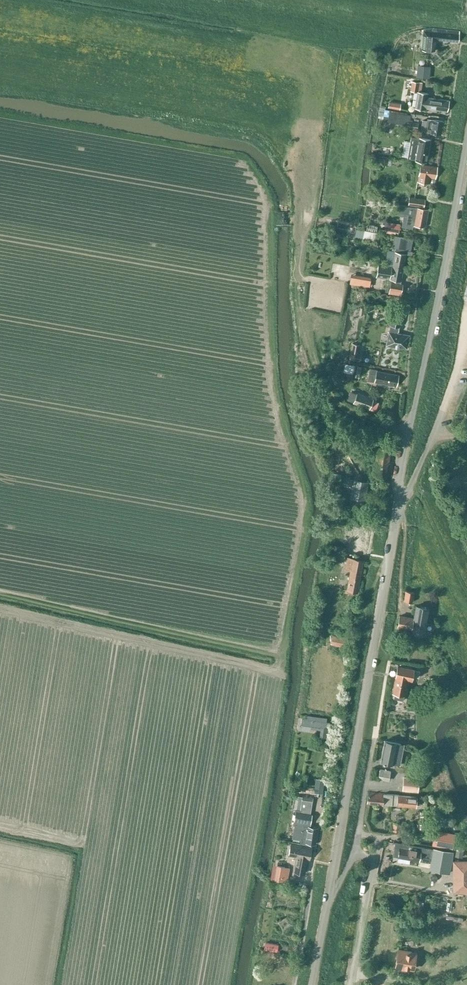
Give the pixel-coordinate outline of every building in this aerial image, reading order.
[(458,42),(460,32),(433,29),(423,29),(420,49),(435,51),(436,40),(458,42)] [(430,67),(417,65),(416,77),(429,78),(430,67)] [(420,82),(416,81),(412,81),(410,90),(418,92),(420,82)] [(447,111),(449,101),(427,98),(428,93),(418,92),(415,108),(425,109),(425,108),(447,111)] [(411,115),(389,111),(384,109),(381,125),(389,126),(391,121),(409,125),(411,115)] [(428,133),(430,133),(441,135),(443,121),(432,119),(432,121),(430,121),(429,127),(428,133)] [(430,140),(415,137),(411,136),(407,158),(411,159),(427,162),(430,140)] [(436,178),(437,173),(437,167),(421,165),(418,181),(426,183),(427,177),(436,178)] [(424,207),(425,199),(409,197),(408,205),(424,207)] [(408,213),(406,223),(426,227),(429,209),(417,207),(398,204),(397,212),(408,213)] [(400,224),(386,222),(385,229),(398,232),(400,224)] [(380,234),(364,230),(363,238),(378,241),(380,234)] [(412,251),(411,251),(413,239),(395,236),(394,239),(393,247),(396,247),(395,251),(388,250),(385,263),(403,267),(405,254),(410,255),(412,255),(412,251)] [(403,267),(385,263),(385,264),(378,263),(376,276),(395,280),(394,283),(390,282),(388,293),(400,295),(402,285),(400,284),(403,267)] [(351,275),(349,284),(356,285),(369,287),(371,278),(351,275)] [(398,333),(399,326),(400,326),(403,310),(393,309),(391,325),(392,325),(391,332),(388,331),(386,345),(407,349),(409,335),(398,333)] [(350,352),(349,359),(359,361),(360,354),(357,353),(359,345),(351,344),(350,352)] [(398,375),(374,370),(369,369),(367,379),(368,380),(378,382),(378,384),(386,386),(386,384),(396,386),(398,375)] [(373,399),(357,393),(357,394),(350,391),(347,400),(353,402),(353,403),(369,409),(373,399)] [(381,444),(382,440),(383,436),(371,434),(369,442),(381,444)] [(344,545),(366,549),(370,524),(367,524),(366,520),(359,522),(357,518),(342,523),(344,526),(338,528),(342,544),(345,543),(344,545)] [(349,574),(360,576),(363,561),(347,557),(344,569),(350,570),(349,574)] [(357,592),(360,576),(349,574),(346,590),(357,592)] [(414,592),(410,591),(406,591),(404,601),(412,602),(414,592)] [(424,633),(428,608),(416,606),(414,618),(400,616),(398,626),(412,629),(412,631),(424,633)] [(344,647),(345,643),(346,638),(332,635),(330,644),(344,647)] [(413,669),(397,667),(392,693),(394,693),(393,698),(403,700),(407,680),(412,680),(412,676),(419,677),(420,670),(413,669)] [(434,695),(422,697),(423,704),(435,702),(434,695)] [(312,720),(311,729),(320,730),(319,737),(327,738),(330,722),(312,720)] [(381,762),(393,764),(400,765),(401,754),(399,754),(401,744),(385,741),(384,746),(381,762)] [(389,781),(389,777),(390,771),(380,769),(378,779),(389,781)] [(402,790),(418,791),(419,778),(403,776),(402,790)] [(398,795),(393,795),(383,794),(368,794),(368,803),(383,804),(392,805),(397,805),(397,806),(416,808),(417,797),(398,795)] [(294,806),(294,809),(300,810),(301,800),(312,802),(312,800),(313,798),(302,796),(302,797),(296,796),(295,801),(295,800),(294,806)] [(311,819),(312,815),(295,812),(293,825),(303,826),(300,845),(311,847),(312,844),(315,845),(317,828),(310,827),(311,819)] [(432,846),(452,849),(455,834),(434,830),(432,846)] [(311,847),(300,845),(290,843),(288,855),(296,857),(293,871),(305,873),(307,859),(309,859),(311,847)] [(396,843),(393,857),(398,857),(398,858),(419,861),(420,857),(421,854),(426,855),(431,856),(430,863),(429,870),(439,872),(448,873),(449,869),(452,852),(443,850),(433,848),(433,849),(396,843)] [(457,846),(455,856),(462,857),(464,847),(457,846)] [(453,861),(453,894),(466,893),(466,861),(453,861)] [(290,868),(281,866),(277,866),(275,876),(274,881),(287,883),(290,868)] [(277,893),(277,903),(294,904),(295,894),(277,893)] [(276,952),(277,948),(278,945),(265,943),(264,949),(276,952)] [(398,950),(396,966),(413,969),(415,955),(407,953),(407,951),(398,950)]
